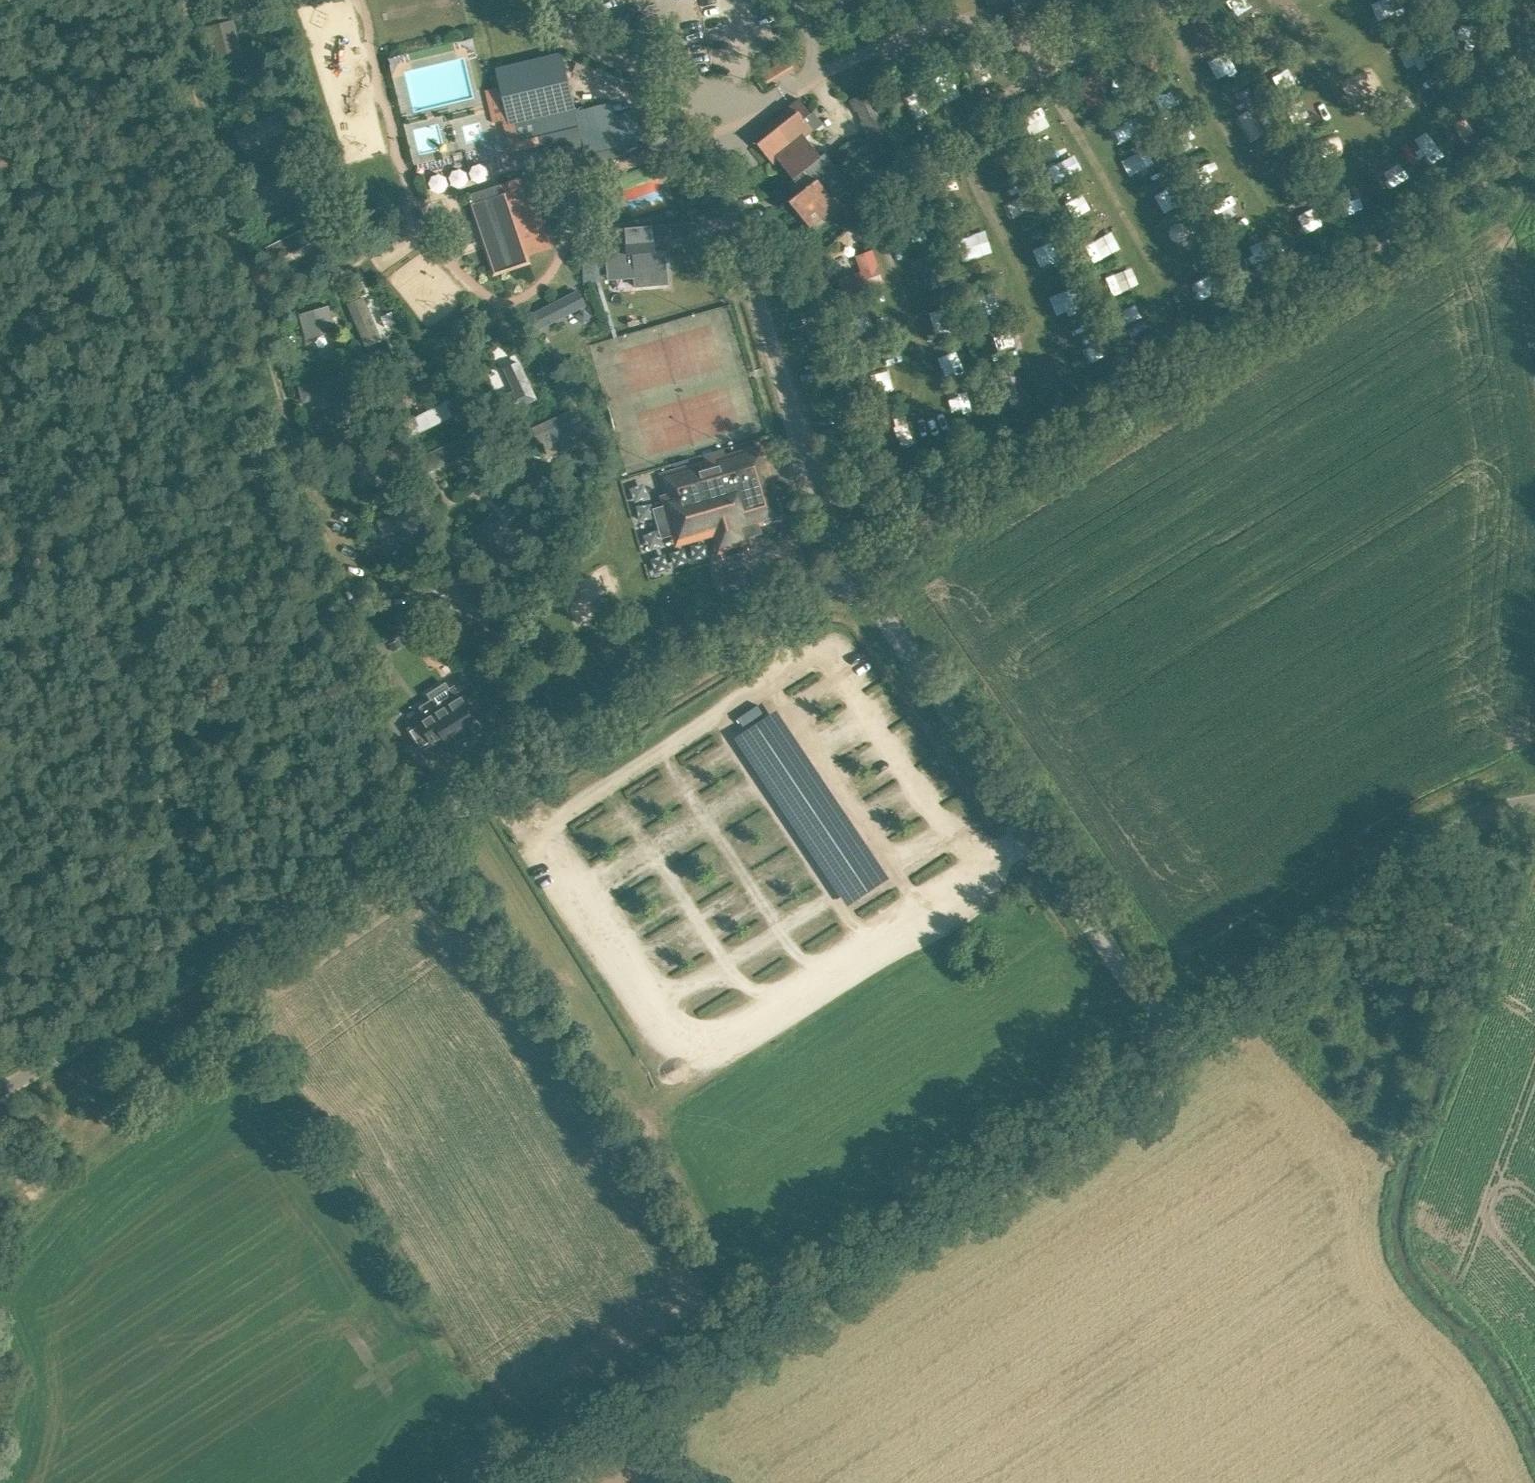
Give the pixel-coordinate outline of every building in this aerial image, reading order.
[(233,19),(210,23),(217,60),(240,56),(233,19)] [(579,123),(562,51),(496,66),(500,86),(485,90),(492,122),(503,120),(510,151),(541,144),(544,158),(585,148),(588,161),(641,149),(641,148),(639,148),(638,144),(647,142),(643,125),(640,126),(636,110),(579,123)] [(1205,58),(1215,77),(1229,69),(1220,51),(1205,58)] [(764,82),(791,68),(785,56),(758,70),(764,82)] [(574,61),(571,71),(600,79),(603,69),(574,61)] [(1286,88),(1300,77),(1293,68),(1279,79),(1286,88)] [(1090,74),(1075,80),(1085,103),(1100,96),(1090,74)] [(800,98),(773,120),(778,126),(757,142),(774,164),(779,160),(802,189),(789,200),(810,226),(838,204),(819,178),(835,165),(825,152),(821,155),(805,135),(813,128),(804,117),(811,112),(800,98)] [(1030,135),(1048,127),(1040,110),(1022,118),(1030,135)] [(1123,112),(1106,119),(1113,136),(1130,128),(1123,112)] [(243,143),(285,130),(279,113),(237,126),(243,143)] [(657,133),(655,123),(645,125),(647,135),(657,133)] [(1049,175),(1069,170),(1064,148),(1044,152),(1049,175)] [(1277,149),(1261,157),(1268,173),(1284,166),(1277,149)] [(1124,164),(1134,180),(1151,170),(1141,154),(1124,164)] [(530,200),(522,176),(470,193),(472,201),(470,202),(493,275),(532,262),(529,253),(552,246),(536,198),(530,200)] [(1076,187),(1061,192),(1066,207),(1081,202),(1076,187)] [(1151,218),(1176,206),(1167,188),(1143,200),(1151,218)] [(1347,195),(1352,214),(1370,208),(1364,189),(1347,195)] [(1156,232),(1165,252),(1191,240),(1182,221),(1156,232)] [(662,224),(608,228),(612,264),(634,262),(636,287),(669,284),(668,278),(667,275),(665,249),(664,249),(663,238),(662,226),(662,224)] [(1092,259),(1111,254),(1107,239),(1088,244),(1092,259)] [(860,271),(837,278),(843,296),(884,283),(873,249),(855,254),(860,271)] [(1127,265),(1100,278),(1108,294),(1135,282),(1127,265)] [(1005,289),(975,296),(979,316),(1010,309),(1005,289)] [(298,311),(305,338),(334,331),(328,304),(298,311)] [(957,347),(941,350),(945,365),(960,361),(957,347)] [(519,358),(489,371),(506,410),(536,397),(519,358)] [(311,400),(342,396),(340,376),(308,380),(311,400)] [(445,399),(402,420),(410,437),(453,416),(445,399)] [(537,453),(582,439),(572,409),(528,424),(537,453)] [(460,436),(424,452),(431,469),(468,453),(460,436)] [(672,534),(675,533),(677,542),(694,537),(694,536),(708,532),(715,555),(720,553),(721,556),(748,548),(742,527),(782,515),(775,488),(773,488),(761,446),(674,471),(680,492),(661,497),(672,534)] [(375,518),(382,537),(411,526),(404,507),(375,518)] [(471,687),(456,696),(419,719),(434,743),(445,736),(451,746),(492,721),(490,719),(497,715),(486,697),(481,689),(477,683),(471,687)] [(891,876),(778,707),(735,736),(848,905),(891,876)]
